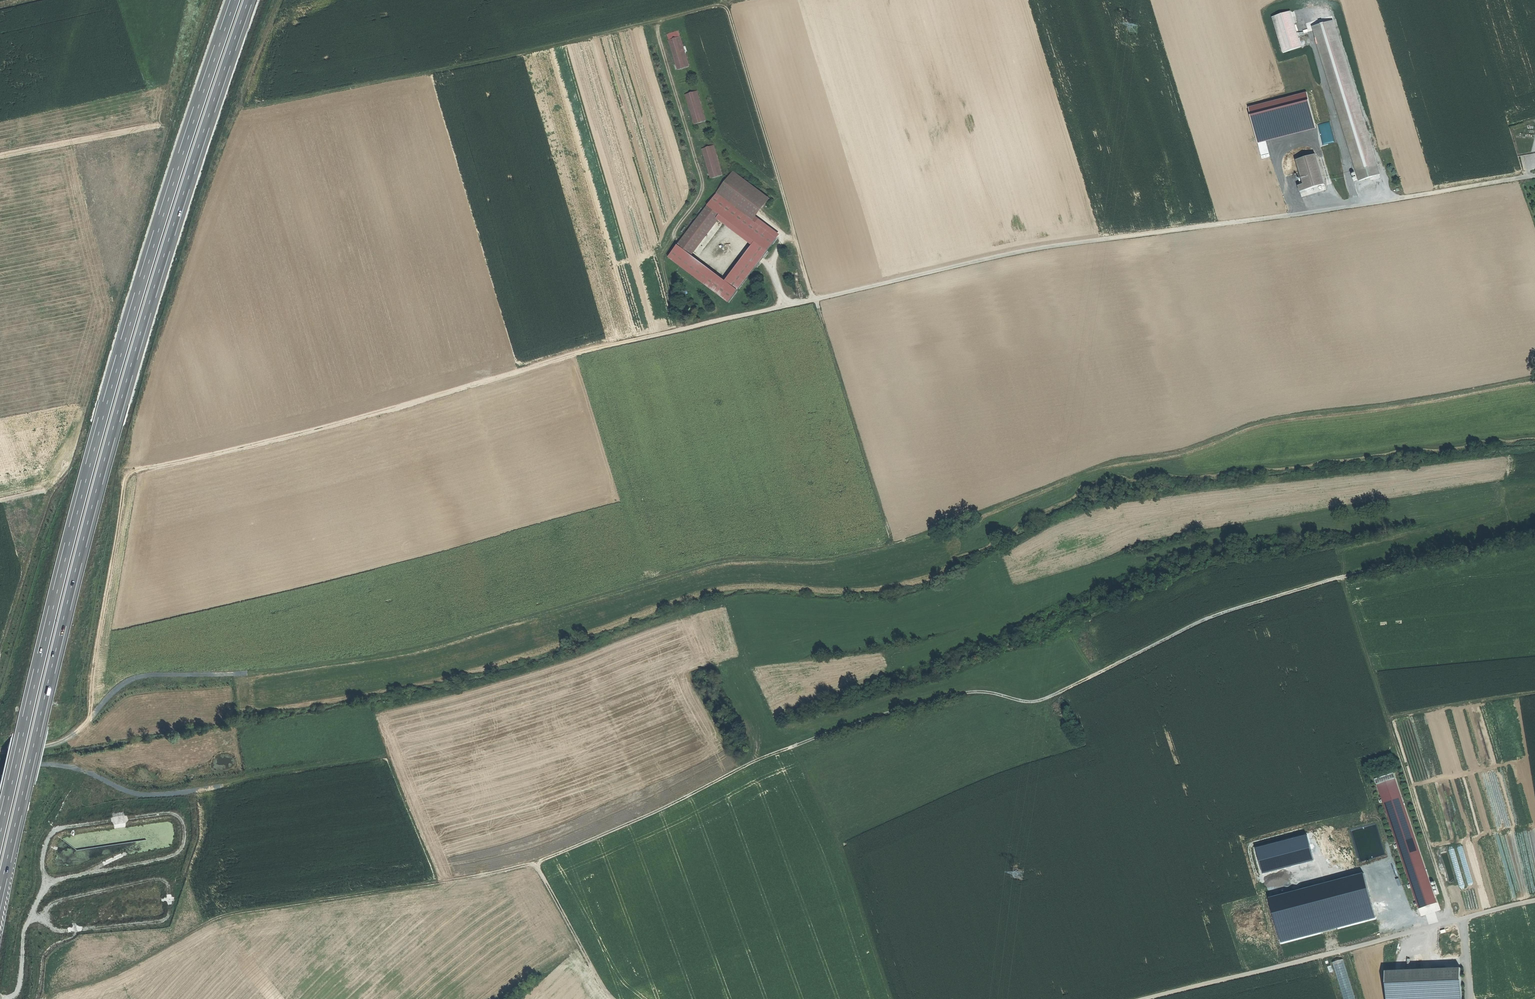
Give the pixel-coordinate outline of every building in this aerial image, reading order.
[(1283,53),(1301,47),(1289,13),(1272,19),(1283,53)] [(1359,182),(1380,175),(1333,23),(1312,29),(1359,182)] [(678,31),(667,35),(669,40),(680,37),(678,31)] [(680,37),(669,40),(678,70),(689,66),(680,37)] [(697,91),(685,94),(695,124),(706,121),(697,91)] [(713,145),(702,149),(711,179),(723,175),(713,145)] [(1176,167),(1193,163),(1192,155),(1174,159),(1176,167)] [(1325,185),(1316,156),(1298,161),(1305,185),(1300,186),(1301,192),(1325,185)] [(1145,170),(1163,165),(1161,158),(1144,163),(1145,170)] [(734,171),(717,193),(754,222),(772,198),(734,171)] [(668,257),(729,303),(777,239),(754,222),(717,193),(668,257)] [(1376,780),(1394,774),(1395,773),(1393,768),(1374,775),(1376,780)] [(1425,907),(1424,902),(1428,900),(1430,905),(1437,903),(1394,774),(1376,780),(1418,909),(1425,907)] [(1386,971),(1387,998),(1462,998),(1461,968),(1386,971)] [(1345,998),(1357,998),(1349,969),(1344,970),(1346,974),(1339,976),(1345,998)]
